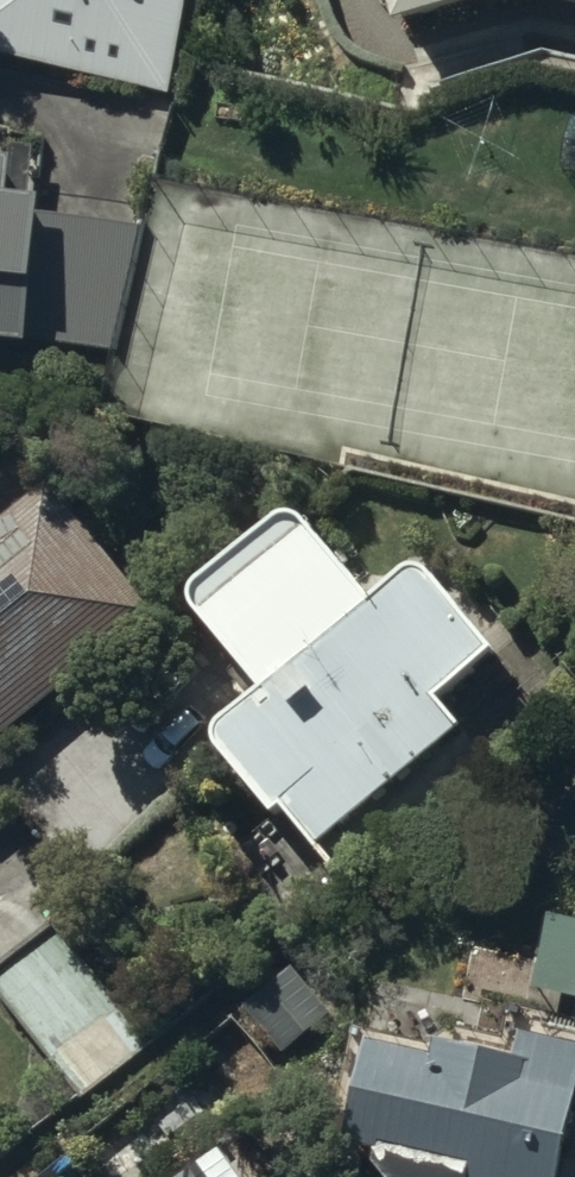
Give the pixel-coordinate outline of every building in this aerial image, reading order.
[(171,89),(191,0),(0,0),(0,51),(171,89)] [(402,20),(471,0),(396,0),(402,20)] [(45,134),(0,122),(0,334),(114,346),(140,225),(48,213),(48,196),(42,195),(45,134)] [(160,614),(55,480),(8,516),(0,506),(0,739),(160,614)] [(199,603),(265,683),(222,722),(220,735),(226,746),(278,809),(284,804),(321,846),(465,718),(442,693),(495,649),(498,643),(432,562),(411,563),(377,590),(320,519),(306,509),(289,509),(201,582),(199,603)] [(549,911),(534,988),(574,996),(574,916),(549,911)] [(0,962),(0,992),(76,1090),(152,1032),(61,915),(0,962)] [(380,1147),(382,1161),(394,1176),(560,1176),(574,1102),(574,1044),(574,1039),(574,1032),(515,1021),(509,1051),(443,1038),(441,1051),(374,1038),(373,1044),(352,1040),(337,1122),(356,1125),(353,1142),(380,1147)] [(222,1148),(183,1176),(244,1176),(222,1148)]
